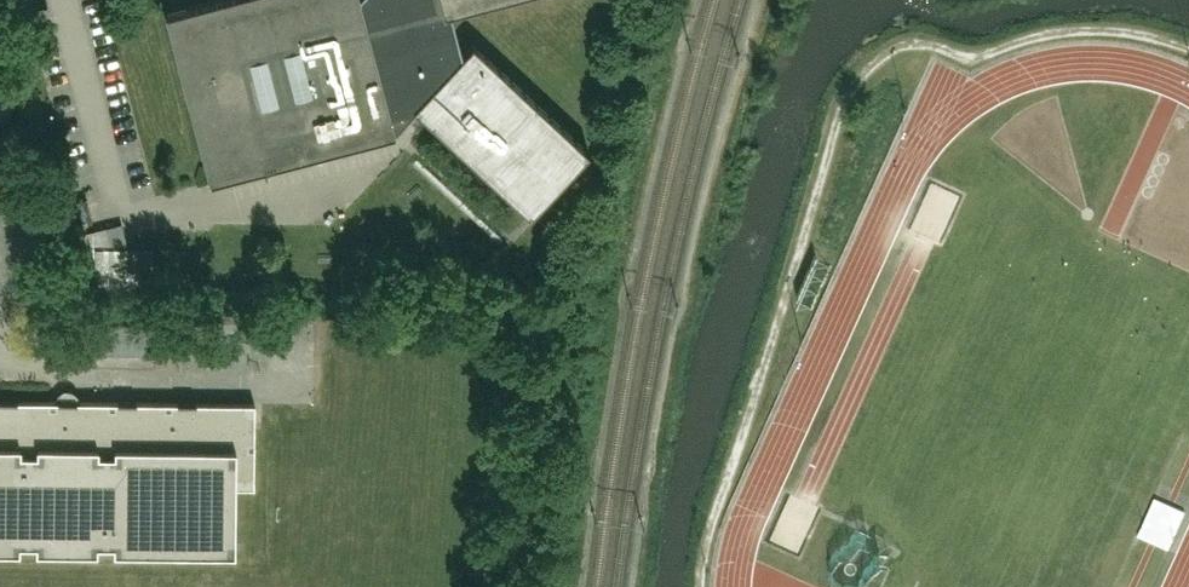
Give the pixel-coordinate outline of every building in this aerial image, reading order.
[(589,151),(472,43),(462,54),(450,7),(476,0),(214,0),(165,13),(209,182),(395,133),(394,131),(415,108),(530,215),(589,151)] [(112,251),(106,227),(88,232),(93,255),(112,251)] [(44,324),(44,353),(146,353),(146,324),(44,324)] [(19,549),(19,542),(35,542),(35,550),(97,550),(97,543),(113,543),(113,550),(235,551),(235,486),(254,486),(255,403),(0,401),(0,549),(19,549)] [(1142,536),(1174,550),(1188,513),(1188,508),(1159,495),(1142,536)]
